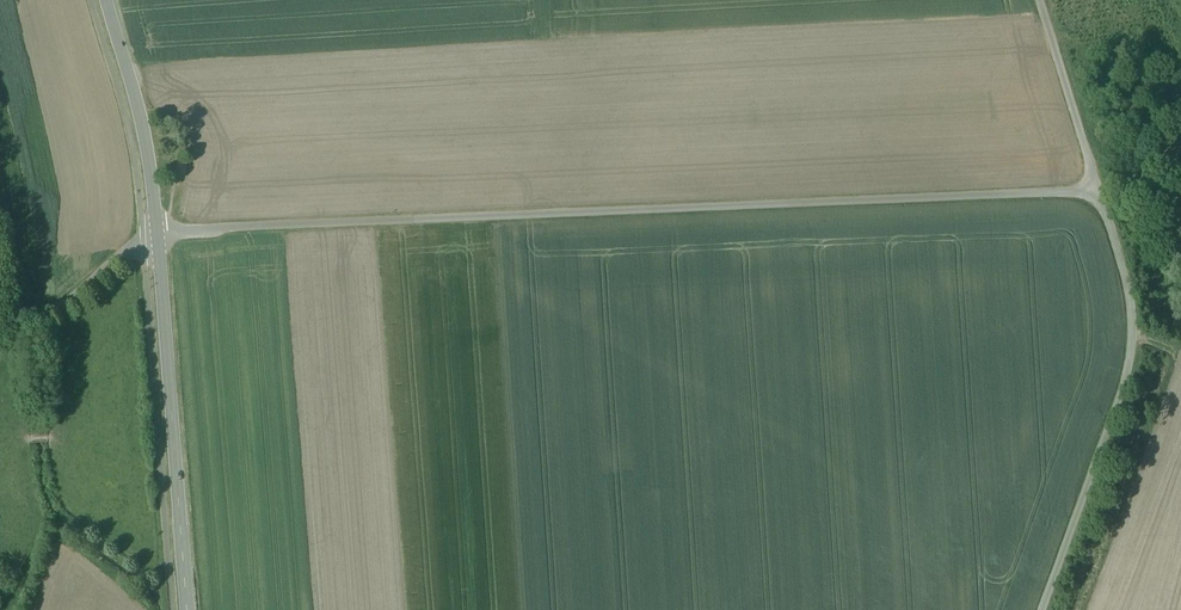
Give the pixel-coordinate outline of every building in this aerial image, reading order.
[(190,172),(190,161),(181,160),(180,172),(190,172)]
